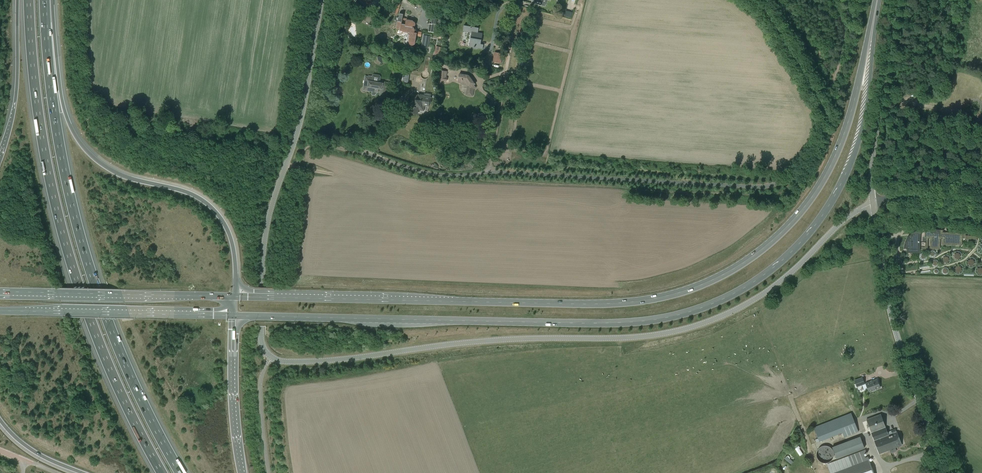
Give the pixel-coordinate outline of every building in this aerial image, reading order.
[(391,8),(398,10),(400,3),(393,1),(391,8)] [(361,18),(370,23),(373,16),(364,11),(361,18)] [(399,13),(396,29),(398,29),(398,32),(398,33),(399,34),(400,34),(401,34),(402,33),(402,32),(408,33),(409,34),(410,35),(409,42),(409,43),(410,44),(410,45),(411,45),(412,45),(413,45),(414,45),(415,44),(415,43),(417,33),(413,32),(414,32),(415,31),(415,30),(415,29),(415,28),(414,28),(414,27),(413,27),(414,27),(414,26),(415,26),(415,25),(416,25),(416,24),(416,23),(415,22),(415,21),(414,21),(413,21),(413,20),(402,19),(403,14),(399,13)] [(472,27),(472,25),(470,26),(464,25),(463,31),(472,33),(469,46),(473,47),(474,49),(476,49),(476,47),(483,49),(483,44),(481,44),(483,33),(478,32),(479,28),(472,27)] [(423,34),(421,45),(428,46),(430,35),(423,34)] [(493,61),(501,63),(503,54),(495,52),(493,61)] [(403,73),(404,72),(395,70),(394,74),(398,75),(398,81),(402,82),(403,73)] [(439,80),(447,81),(447,77),(447,71),(440,70),(439,80)] [(458,82),(460,82),(462,84),(466,85),(468,88),(467,94),(472,95),(473,89),(476,87),(474,85),(475,84),(469,75),(459,74),(458,82)] [(380,92),(379,97),(383,98),(383,97),(386,95),(387,95),(389,83),(379,81),(380,77),(379,75),(374,75),(373,75),(372,77),(369,76),(369,77),(366,76),(364,87),(365,87),(367,89),(366,90),(373,91),(372,95),(374,95),(374,94),(375,94),(376,94),(376,92),(377,92),(377,91),(379,90),(380,92)] [(410,113),(417,114),(418,109),(423,110),(424,105),(429,106),(431,98),(413,95),(412,100),(410,113)] [(904,248),(904,249),(904,248),(907,248),(907,251),(919,251),(919,249),(920,249),(928,249),(928,238),(930,238),(929,248),(940,249),(940,239),(942,239),(942,245),(962,245),(962,233),(943,232),(943,230),(944,230),(925,229),(922,229),(921,229),(920,229),(919,229),(918,230),(917,230),(916,230),(915,231),(914,231),(914,232),(913,232),(912,232),(912,233),(911,233),(910,234),(910,235),(909,235),(909,236),(908,236),(908,237),(907,237),(907,238),(906,239),(906,240),(905,241),(905,242),(905,243),(904,244),(904,245),(904,246),(904,247),(904,248)] [(854,380),(856,387),(865,384),(862,377),(854,380)] [(865,383),(869,392),(880,387),(877,379),(865,383)] [(814,427),(819,441),(820,441),(842,433),(844,437),(858,432),(858,431),(851,412),(814,427)] [(887,432),(880,414),(866,419),(879,453),(901,445),(897,432),(896,432),(895,429),(887,432)] [(832,447),(836,458),(865,448),(860,436),(832,447)] [(799,456),(803,454),(798,444),(795,446),(799,456)] [(791,464),(793,461),(787,455),(784,458),(791,464)] [(868,458),(830,472),(874,472),(868,458)]
